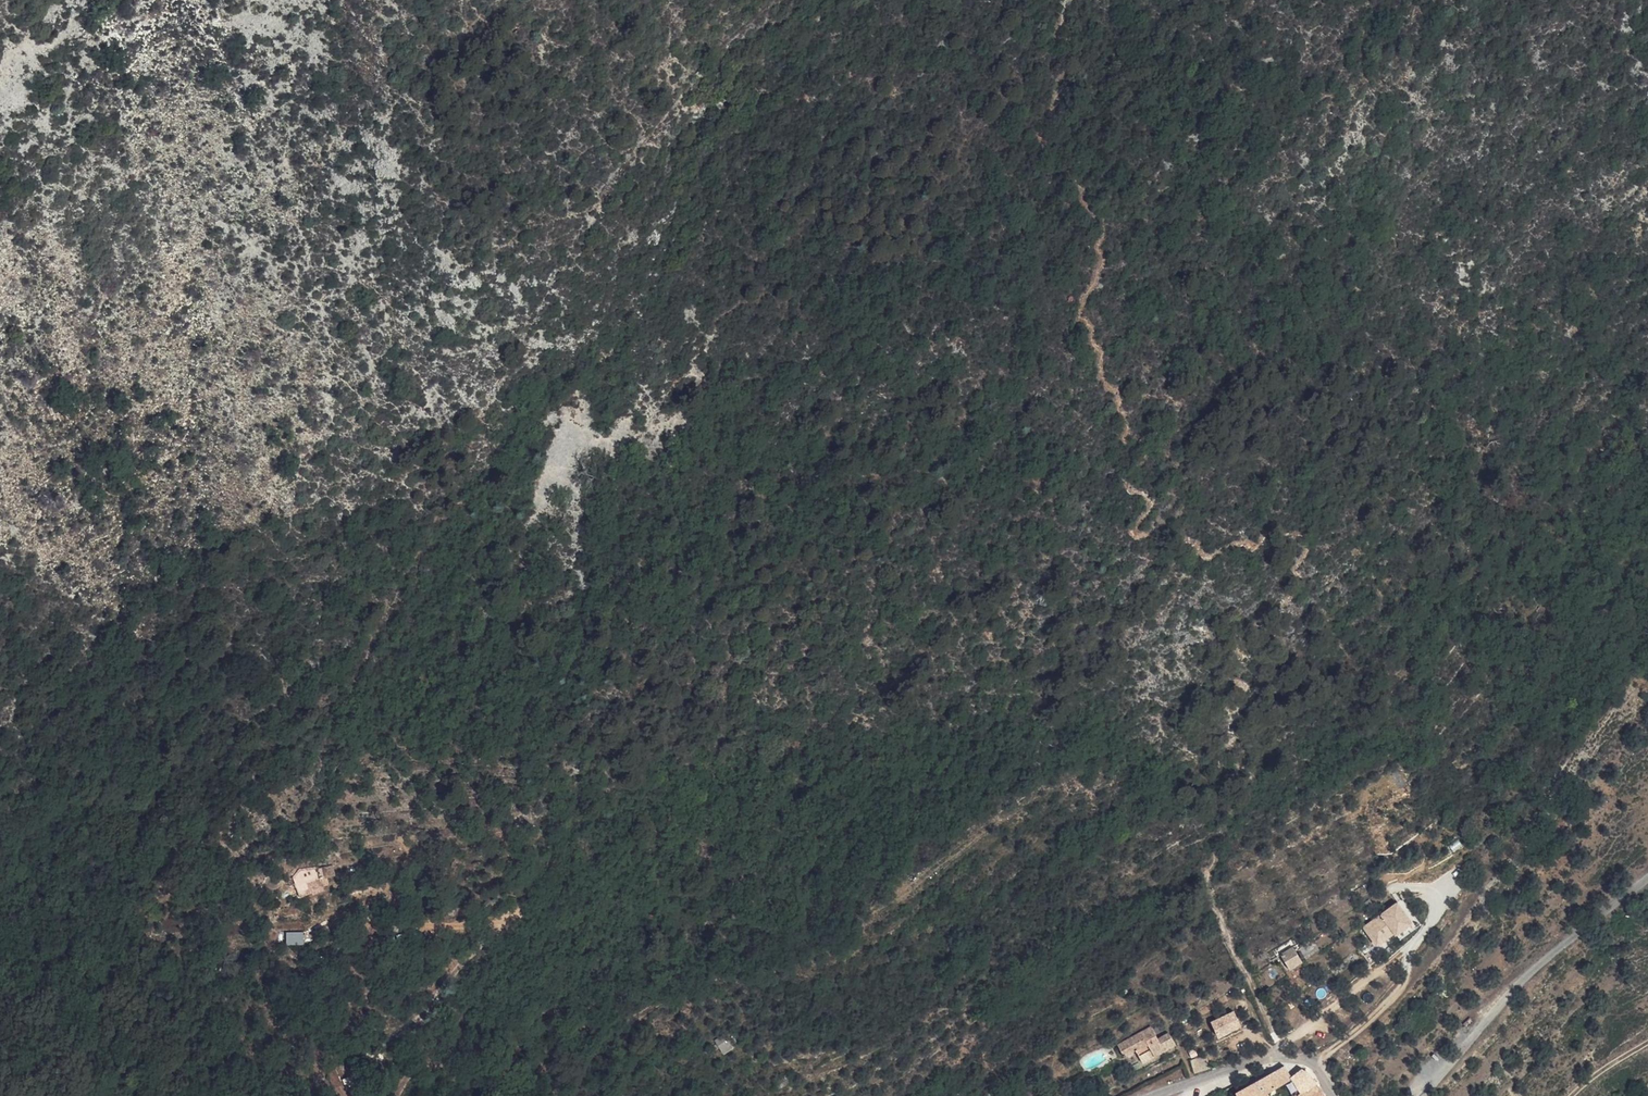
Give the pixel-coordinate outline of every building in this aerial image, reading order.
[(337,870),(320,869),(320,875),(304,879),(306,896),(321,889),(321,882),(337,881),(337,870)] [(1413,922),(1399,902),(1365,926),(1378,945),(1397,932),(1398,933),(1413,922)] [(1643,910),(1643,913),(1640,913),(1641,926),(1644,925),(1645,928),(1647,928),(1647,909),(1643,910)] [(1272,958),(1274,956),(1284,971),(1296,962),(1286,947),(1289,945),(1285,940),(1267,953),(1272,958)] [(1236,1010),(1213,1020),(1219,1035),(1242,1025),(1236,1010)] [(1134,1047),(1157,1036),(1150,1024),(1116,1041),(1123,1055),(1135,1049),(1134,1047)] [(1167,1031),(1157,1036),(1134,1047),(1135,1049),(1140,1060),(1174,1043),(1167,1031)] [(727,1032),(716,1038),(724,1053),(735,1047),(727,1032)] [(1213,1067),(1210,1054),(1191,1058),(1195,1072),(1213,1067)] [(1286,1065),(1237,1091),(1240,1095),(1255,1095),(1292,1076),(1286,1065)] [(1295,1087),(1300,1095),(1315,1095),(1317,1095),(1309,1080),(1295,1087)] [(1278,1095),(1300,1095),(1295,1087),(1278,1095)]
